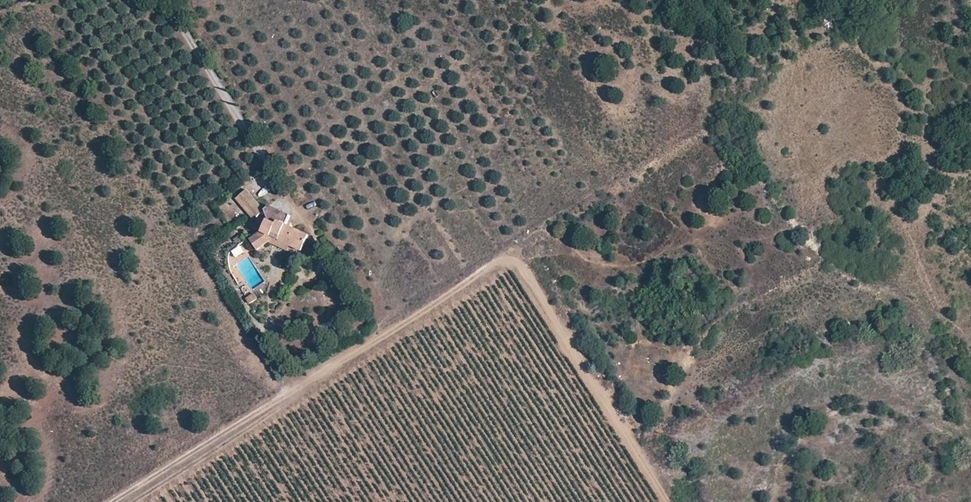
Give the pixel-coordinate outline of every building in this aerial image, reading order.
[(831,15),(822,21),(828,30),(837,24),(831,15)] [(253,219),(264,210),(246,189),(235,198),(253,219)] [(257,250),(268,243),(274,239),(291,246),(301,251),(308,235),(277,220),(276,223),(267,219),(261,232),(250,240),(257,250)] [(245,232),(234,239),(238,245),(249,238),(245,232)] [(274,239),(268,243),(288,251),(291,246),(274,239)]
